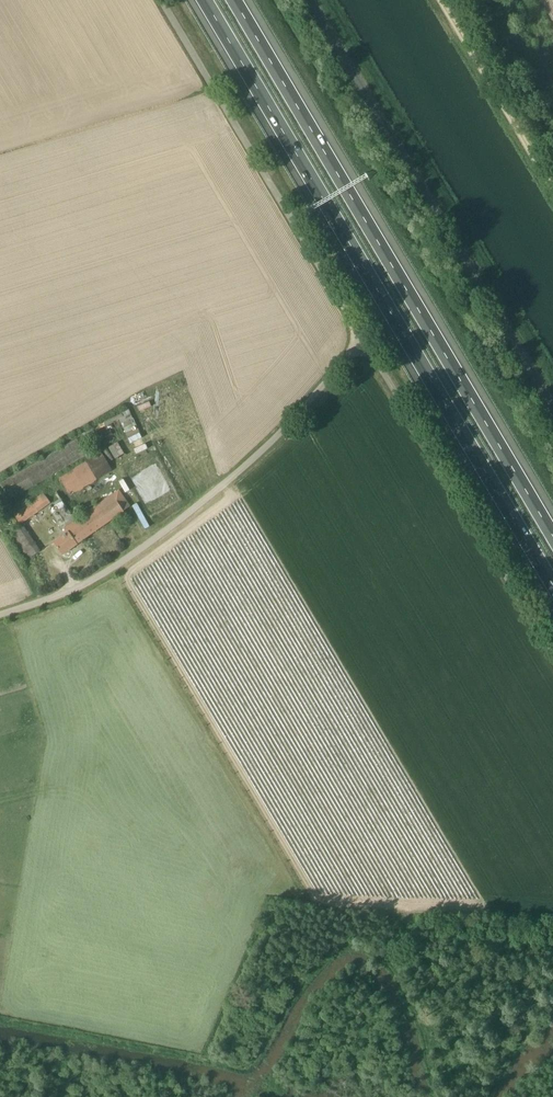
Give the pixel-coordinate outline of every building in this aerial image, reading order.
[(116,458),(125,452),(119,441),(109,447),(116,458)] [(71,496),(113,471),(102,453),(60,477),(71,496)] [(62,555),(78,544),(77,544),(130,506),(118,489),(64,528),(67,532),(53,542),(62,555)] [(43,492),(14,514),(22,525),(51,503),(43,492)] [(24,524),(10,533),(27,559),(41,549),(24,524)]
